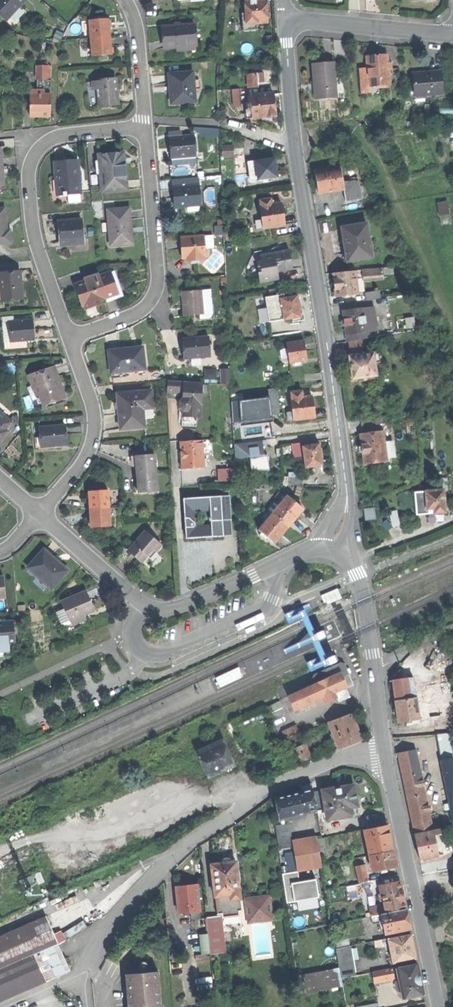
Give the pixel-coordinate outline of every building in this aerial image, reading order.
[(7,19),(24,0),(0,0),(0,13),(7,19)] [(244,30),(258,29),(258,22),(268,21),(268,18),(271,18),(270,15),(270,11),(267,11),(266,0),(246,0),(245,0),(246,13),(243,13),(244,30)] [(90,20),(91,37),(110,35),(109,27),(108,19),(90,20)] [(84,38),(91,37),(90,20),(83,21),(84,38)] [(165,36),(166,46),(176,45),(196,43),(194,22),(165,25),(165,36)] [(93,56),(112,54),(111,46),(110,35),(91,37),(93,56)] [(369,70),(370,87),(391,85),(389,69),(389,63),(388,58),(377,59),(368,59),(369,70)] [(315,82),(316,100),(337,98),(336,87),(335,79),(334,62),(313,64),(315,82)] [(31,89),(31,93),(52,94),(52,65),(48,65),(48,79),(40,78),(38,78),(38,89),(31,89)] [(171,91),(172,103),(195,101),(194,88),(193,79),(193,70),(169,73),(170,86),(174,86),(174,91),(171,91)] [(370,91),(370,87),(369,70),(362,70),(364,92),(370,91)] [(413,74),(415,96),(443,94),(441,72),(426,73),(413,74)] [(248,75),(249,87),(257,87),(256,74),(248,75)] [(100,105),(119,103),(118,91),(116,78),(97,81),(98,89),(100,105)] [(39,115),(51,115),(52,94),(31,93),(30,115),(39,115)] [(247,108),(248,118),(276,115),(275,105),(274,93),(272,93),(261,94),(250,95),(251,104),(249,104),(249,107),(247,108)] [(443,101),(443,94),(415,96),(415,103),(443,101)] [(172,157),(196,155),(195,135),(171,137),(172,148),(172,157)] [(224,147),(224,155),(234,155),(234,146),(224,147)] [(103,191),(128,189),(127,175),(126,169),(122,169),(120,152),(99,154),(103,191)] [(259,178),(277,175),(276,166),(275,158),(256,161),(258,174),(259,178)] [(78,159),(55,161),(56,171),(57,178),(60,178),(61,195),(82,193),(81,182),(79,182),(78,176),(80,175),(78,159)] [(251,175),(258,174),(256,161),(249,162),(251,175)] [(319,194),(345,189),(341,167),(316,172),(317,179),(318,184),(317,186),(317,190),(319,191),(319,194)] [(351,190),(353,200),(362,199),(359,181),(350,182),(351,190)] [(175,196),(176,205),(202,203),(200,185),(174,187),(175,196)] [(264,227),(285,223),(283,212),(281,202),(272,204),(271,198),(262,199),(263,206),(261,206),(263,219),(264,227)] [(448,201),(437,202),(439,214),(450,213),(448,201)] [(112,245),(133,243),(132,232),(130,233),(129,222),(128,207),(109,209),(112,245)] [(12,242),(11,231),(7,231),(6,223),(5,208),(0,209),(0,243),(12,242)] [(61,231),(62,242),(71,241),(71,238),(84,237),(83,218),(60,220),(61,231)] [(254,229),(264,227),(263,219),(253,221),(254,229)] [(345,246),(348,262),(373,257),(367,223),(342,228),(345,246)] [(205,235),(181,237),(181,246),(182,257),(186,257),(186,260),(205,259),(205,255),(206,255),(205,235)] [(277,271),(292,268),(291,260),(289,250),(266,254),(268,262),(261,263),(261,265),(262,271),(263,274),(277,271)] [(259,255),(261,263),(268,262),(266,254),(259,255)] [(279,279),(277,271),(263,274),(262,271),(259,272),(258,272),(260,283),(279,279)] [(336,285),(337,296),(358,294),(356,277),(356,271),(335,273),(336,285)] [(3,301),(24,300),(23,286),(22,278),(17,279),(16,272),(1,273),(3,301)] [(112,272),(110,273),(117,294),(106,297),(108,301),(125,295),(118,273),(114,275),(112,272)] [(92,302),(94,306),(102,303),(108,301),(106,297),(117,294),(110,273),(101,276),(100,273),(86,278),(87,281),(77,284),(85,305),(87,304),(92,302)] [(211,288),(202,289),(203,297),(212,296),(211,288)] [(201,313),(204,313),(203,297),(202,289),(186,290),(188,303),(184,303),(185,315),(201,313)] [(366,293),(367,300),(382,298),(381,291),(366,293)] [(283,302),(285,318),(302,316),(300,305),(298,295),(282,298),(283,302)] [(212,296),(203,297),(204,313),(201,313),(201,317),(211,317),(213,312),(212,296)] [(278,320),(285,318),(283,302),(275,303),(278,320)] [(346,325),(348,335),(363,332),(368,332),(368,331),(365,316),(364,310),(364,308),(344,311),(345,320),(346,325)] [(370,315),(365,316),(368,331),(378,329),(375,314),(370,315)] [(11,323),(13,342),(28,340),(35,340),(34,331),(33,321),(11,323)] [(259,332),(260,338),(272,336),(271,330),(259,332)] [(364,339),(363,332),(348,335),(349,341),(364,339)] [(184,339),(186,357),(211,355),(209,336),(194,338),(184,339)] [(29,348),(28,340),(13,342),(13,349),(29,348)] [(305,340),(288,342),(290,361),(295,360),(301,359),(307,358),(305,340)] [(366,354),(365,346),(363,347),(362,344),(350,346),(352,356),(366,354)] [(132,370),(147,369),(145,347),(131,348),(110,350),(112,372),(132,370)] [(380,352),(366,354),(352,356),(351,356),(353,369),(354,379),(369,377),(369,380),(378,379),(376,363),(382,362),(380,352)] [(38,385),(45,404),(67,396),(63,386),(60,387),(57,378),(60,377),(56,366),(30,376),(34,386),(38,385)] [(222,370),(222,383),(231,382),(230,369),(222,370)] [(205,379),(216,379),(216,370),(205,370),(205,379)] [(175,390),(184,391),(184,381),(168,381),(168,396),(175,396),(175,390)] [(184,402),(202,403),(203,382),(184,381),(184,391),(184,396),(184,399),(184,402)] [(41,406),(45,404),(38,385),(34,386),(41,406)] [(295,419),(316,416),(314,405),(313,394),(303,396),(302,389),(293,391),(294,397),(292,397),(294,410),(295,419)] [(153,391),(118,394),(120,410),(121,429),(146,427),(145,419),(144,409),(153,408),(154,408),(153,391)] [(234,424),(270,420),(268,398),(232,401),(234,424)] [(202,416),(202,403),(184,402),(184,407),(184,411),(183,415),(197,416),(202,416)] [(154,418),(153,408),(144,409),(145,419),(154,418)] [(10,431),(7,428),(13,422),(0,410),(0,442),(10,431)] [(197,424),(197,416),(183,415),(183,424),(197,424)] [(362,419),(363,427),(378,425),(387,424),(386,416),(362,419)] [(72,425),(41,428),(42,436),(43,446),(64,444),(73,443),(72,433),(72,425)] [(363,427),(364,434),(379,432),(378,425),(363,427)] [(365,464),(388,461),(384,432),(379,432),(364,434),(362,435),(363,449),(365,464)] [(65,447),(64,444),(43,446),(42,436),(37,437),(38,450),(65,447)] [(182,455),(183,468),(204,467),(204,464),(203,457),(202,440),(181,441),(182,455)] [(267,446),(266,440),(234,444),(235,460),(251,457),(252,470),(270,469),(268,453),(264,454),(264,450),(264,447),(267,446)] [(308,467),(324,464),(323,454),(321,443),(304,446),(308,467)] [(138,473),(157,471),(155,454),(136,455),(137,465),(138,473)] [(219,468),(219,482),(231,481),(230,467),(219,468)] [(158,488),(157,471),(138,473),(139,482),(140,490),(158,488)] [(91,499),(91,509),(110,508),(109,490),(90,491),(91,499)] [(427,492),(429,514),(447,513),(445,490),(427,492)] [(418,515),(429,514),(427,492),(416,493),(417,503),(418,515)] [(231,494),(223,495),(224,504),(232,504),(231,494)] [(275,512),(291,524),(297,516),(305,507),(289,494),(280,505),(275,512)] [(210,535),(234,534),(232,504),(224,504),(223,495),(185,497),(188,537),(210,535)] [(276,501),(270,508),(275,512),(280,505),(276,501)] [(92,526),(111,525),(110,508),(91,509),(92,518),(92,526)] [(264,515),(269,519),(275,512),(270,508),(264,515)] [(367,520),(376,519),(375,509),(366,510),(367,520)] [(391,513),(394,527),(401,525),(398,511),(391,513)] [(284,532),(291,524),(275,512),(269,519),(261,529),(276,542),(284,532)] [(136,556),(143,562),(148,556),(153,549),(156,552),(163,544),(146,531),(129,551),(136,556)] [(53,587),(69,569),(60,562),(59,564),(52,558),(54,556),(46,549),(30,567),(53,587)] [(151,559),(156,552),(153,549),(148,556),(151,559)] [(343,597),(339,588),(322,595),(325,602),(327,601),(328,603),(343,597)] [(63,602),(71,620),(72,620),(81,615),(85,614),(95,609),(91,600),(87,591),(63,602)] [(83,620),(81,615),(72,620),(74,624),(83,620)] [(0,623),(0,644),(15,643),(17,642),(15,621),(0,623)] [(256,628),(255,626),(246,631),(246,632),(247,635),(255,631),(257,630),(256,628)] [(15,643),(0,644),(0,657),(5,656),(5,654),(10,653),(15,648),(15,643)] [(348,651),(357,671),(361,669),(352,649),(348,651)] [(312,677),(315,683),(317,682),(338,672),(339,675),(347,672),(343,663),(340,662),(338,663),(322,670),(313,674),(312,677)] [(339,675),(338,672),(317,682),(315,683),(288,695),(289,696),(294,708),(323,695),(325,700),(335,696),(333,691),(344,686),(342,680),(339,675)] [(399,725),(420,722),(417,701),(415,690),(413,680),(407,681),(392,683),(395,704),(399,725)] [(344,686),(333,691),(336,699),(348,694),(344,686)] [(437,687),(415,690),(417,701),(439,698),(437,687)] [(439,698),(417,701),(420,722),(442,719),(439,698)] [(268,705),(273,719),(285,714),(280,700),(268,705)] [(328,722),(337,746),(360,738),(355,726),(350,713),(328,722)] [(285,738),(298,732),(295,724),(281,730),(285,738)] [(288,743),(300,737),(298,732),(285,738),(288,743)] [(442,763),(452,761),(452,756),(449,736),(437,739),(442,763)] [(221,739),(194,752),(206,776),(232,764),(221,739)] [(295,748),(301,759),(309,755),(304,744),(295,748)] [(398,756),(400,768),(419,764),(416,752),(398,756)] [(301,759),(305,768),(313,764),(309,755),(301,759)] [(248,764),(251,771),(262,766),(258,759),(248,764)] [(447,787),(452,786),(452,761),(442,763),(447,787)] [(404,786),(408,802),(426,798),(419,764),(400,768),(404,786)] [(310,783),(298,785),(300,791),(286,795),(274,798),(279,819),(316,810),(312,791),(310,783)] [(324,807),(326,818),(351,814),(349,806),(356,805),(355,796),(353,784),(321,790),(324,807)] [(321,790),(312,791),(316,810),(324,807),(321,790)] [(410,815),(415,837),(433,833),(426,798),(408,802),(410,815)] [(323,819),(326,818),(324,807),(316,810),(317,818),(323,816),(323,819)] [(274,825),(275,832),(289,830),(288,822),(274,825)] [(363,829),(367,845),(390,840),(388,831),(386,824),(363,829)] [(359,846),(356,829),(349,831),(352,848),(359,846)] [(278,848),(292,846),(291,839),(289,830),(275,832),(278,848)] [(415,837),(420,862),(439,858),(433,833),(415,837)] [(320,859),(318,851),(316,838),(315,835),(291,839),(292,846),(293,852),(295,864),(320,859)] [(318,851),(328,849),(326,836),(316,838),(318,851)] [(367,845),(368,853),(392,848),(390,840),(367,845)] [(372,870),(395,865),(394,858),(392,848),(368,853),(372,870)] [(297,870),(295,864),(293,852),(283,853),(287,872),(297,870)] [(211,864),(217,915),(221,914),(222,918),(240,916),(239,912),(242,911),(236,861),(231,862),(230,861),(229,859),(228,858),(226,858),(224,859),(223,860),(222,861),(222,863),(217,864),(211,864)] [(359,881),(360,881),(366,880),(363,863),(355,865),(359,881)] [(35,875),(39,884),(44,882),(40,872),(35,875)] [(19,881),(21,887),(33,881),(31,876),(19,881)] [(360,881),(361,888),(372,886),(371,879),(366,880),(360,881)] [(379,885),(383,905),(385,912),(404,908),(402,894),(399,881),(379,885)] [(256,897),(268,895),(266,883),(255,884),(256,897)] [(185,886),(176,887),(179,913),(190,912),(191,919),(199,918),(198,911),(199,911),(196,884),(185,886)] [(244,898),(256,897),(255,884),(243,886),(244,898)] [(248,923),(272,919),(269,896),(245,899),(248,923)] [(369,908),(370,915),(374,914),(380,913),(385,912),(383,905),(369,908)] [(384,932),(408,927),(407,918),(404,908),(385,912),(380,913),(381,918),(384,932)] [(217,915),(206,916),(208,934),(210,953),(226,951),(222,918),(221,914),(217,915)] [(359,923),(376,920),(374,914),(370,915),(358,917),(359,923)] [(56,943),(52,934),(44,917),(0,936),(0,968),(56,943)] [(59,931),(52,934),(56,943),(57,945),(64,942),(59,931)] [(389,943),(392,961),(414,957),(412,945),(410,933),(388,937),(389,943)] [(201,954),(210,953),(208,934),(199,935),(201,954)] [(375,945),(389,943),(388,937),(374,939),(375,945)] [(68,971),(57,945),(56,943),(0,968),(0,1001),(58,976),(68,971)] [(335,947),(340,976),(355,973),(350,944),(335,947)] [(401,990),(403,998),(422,994),(419,977),(416,962),(396,966),(398,973),(399,980),(401,990)] [(393,977),(393,974),(391,967),(372,971),(374,981),(393,977)] [(300,992),(340,985),(338,970),(297,977),(300,992)] [(125,974),(128,1006),(160,1006),(157,971),(140,973),(125,974)]
